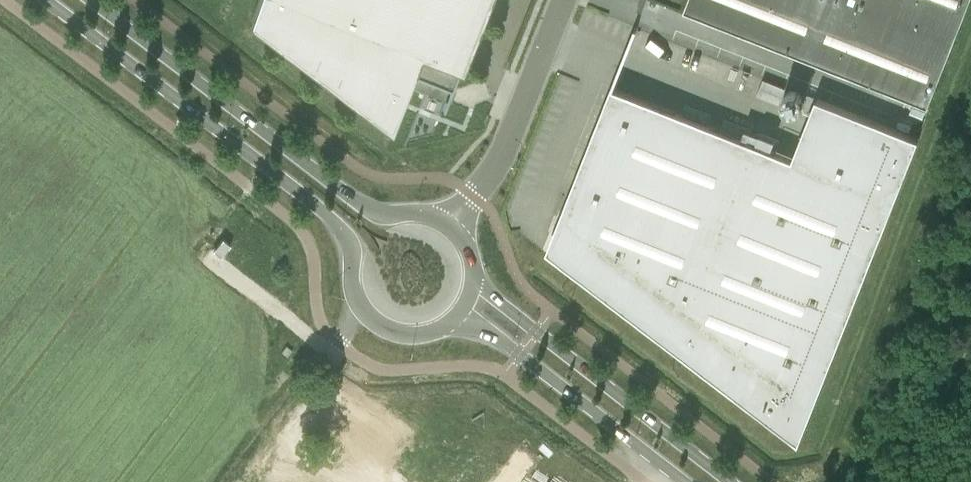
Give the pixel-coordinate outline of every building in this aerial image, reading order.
[(486,0),(258,0),(250,21),(251,21),(252,21),(263,29),(263,30),(371,112),(372,111),(376,100),(396,108),(405,85),(426,93),(431,79),(450,87),(449,87),(451,88),(486,0)] [(927,107),(969,0),(688,0),(683,11),(927,107)] [(792,159),(611,87),(561,213),(562,214),(562,213),(566,217),(563,225),(562,225),(561,225),(560,225),(559,226),(558,227),(557,228),(557,229),(557,230),(557,231),(558,233),(559,233),(560,234),(554,249),(754,401),(750,406),(750,405),(750,406),(798,443),(918,139),(816,98),(792,159)] [(756,129),(753,138),(783,149),(786,140),(756,129)] [(222,238),(213,250),(221,257),(230,245),(222,238)]
